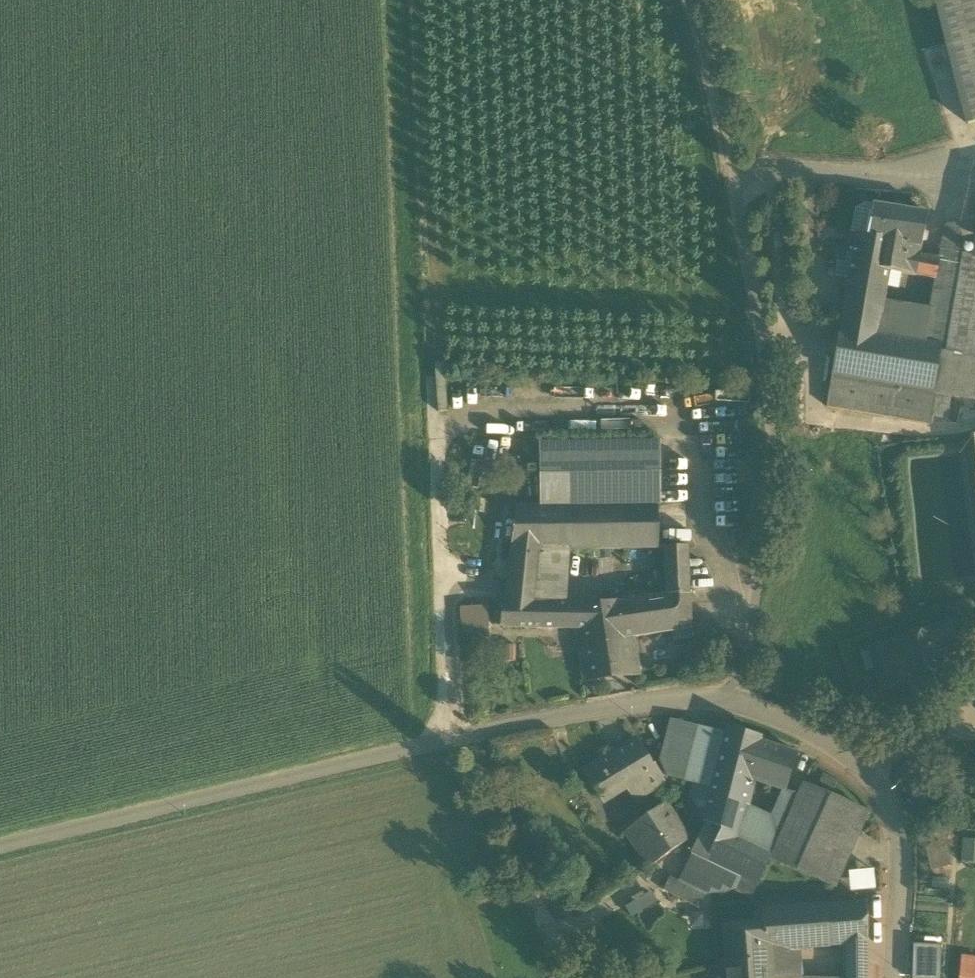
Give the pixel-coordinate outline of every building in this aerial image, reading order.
[(968,124),(974,123),(974,0),(936,0),(968,124)] [(872,205),(867,235),(867,236),(920,247),(927,213),(872,205)] [(923,342),(942,345),(932,392),(951,396),(974,399),(974,256),(972,255),(961,254),(964,243),(958,229),(945,226),(943,239),(939,260),(940,260),(932,306),(929,305),(929,307),(923,342)] [(915,276),(920,247),(867,236),(867,235),(856,233),(840,328),(878,334),(884,300),(889,271),(915,276)] [(929,307),(884,300),(878,334),(923,342),(929,307)] [(833,376),(932,392),(942,345),(923,342),(878,334),(840,328),(833,376)] [(948,416),(951,396),(932,392),(833,376),(827,407),(840,409),(933,424),(934,416),(934,414),(948,416)] [(546,506),(658,504),(658,444),(541,445),(542,506),(546,506)] [(658,504),(546,506),(541,550),(551,550),(569,550),(659,548),(658,504)] [(508,582),(541,550),(546,506),(542,506),(516,506),(508,582)] [(633,637),(671,632),(691,629),(690,604),(688,547),(665,547),(667,593),(627,599),(622,600),(587,605),(567,604),(535,601),(532,628),(577,629),(593,627),(596,643),(633,637)] [(567,604),(569,550),(541,550),(536,599),(535,601),(567,604)] [(506,594),(536,599),(508,582),(506,594)] [(503,627),(532,628),(535,601),(536,599),(506,594),(503,627)] [(458,606),(460,636),(489,634),(487,604),(458,606)] [(932,628),(941,656),(943,655),(959,650),(949,622),(932,628)] [(639,674),(633,637),(596,643),(593,627),(577,629),(585,680),(639,674)] [(875,669),(882,690),(915,679),(917,683),(939,676),(933,659),(941,656),(932,628),(877,647),(877,648),(883,666),(875,669)] [(692,639),(691,629),(671,632),(673,642),(692,639)] [(883,666),(877,648),(860,654),(866,672),(875,669),(883,666)] [(688,782),(694,783),(712,788),(717,768),(726,733),(702,727),(701,729),(671,722),(662,758),(668,774),(688,779),(688,782)] [(726,733),(717,768),(751,780),(782,790),(785,791),(797,754),(761,741),(726,733)] [(583,772),(600,799),(639,776),(650,793),(666,783),(654,766),(654,767),(637,740),(583,772)] [(745,805),(751,780),(717,768),(712,788),(706,811),(704,822),(707,824),(707,822),(737,837),(745,805)] [(706,811),(712,788),(694,783),(690,797),(698,809),(706,811)] [(785,824),(772,853),(770,858),(825,882),(858,809),(803,785),(798,795),(785,824)] [(785,824),(798,795),(785,791),(782,790),(770,817),(785,824)] [(624,832),(650,868),(691,839),(666,803),(624,832)] [(770,817),(745,805),(737,837),(772,853),(785,824),(770,817)] [(858,809),(825,882),(837,887),(869,814),(858,809)] [(707,824),(692,855),(757,886),(770,858),(772,853),(737,837),(707,822),(707,824)] [(966,839),(965,861),(974,861),(974,839),(966,839)] [(751,898),(757,886),(692,855),(686,867),(678,882),(704,895),(735,890),(751,898)] [(933,858),(934,868),(952,865),(951,856),(933,858)] [(704,895),(678,882),(670,877),(663,890),(698,908),(704,895)] [(830,947),(846,946),(867,945),(867,903),(827,906),(830,947)] [(764,923),(767,952),(771,952),(800,950),(830,947),(827,906),(762,911),(763,923),(764,923)] [(768,974),(767,960),(767,952),(764,923),(763,923),(723,926),(727,977),(769,977),(768,974)] [(867,962),(867,945),(846,946),(847,963),(867,962)] [(941,946),(914,945),(912,977),(940,977),(941,946)] [(802,972),(800,950),(771,952),(772,960),(767,960),(768,974),(802,972)] [(961,956),(959,977),(974,977),(974,957),(961,956)] [(867,962),(847,963),(847,977),(868,977),(867,962)]
